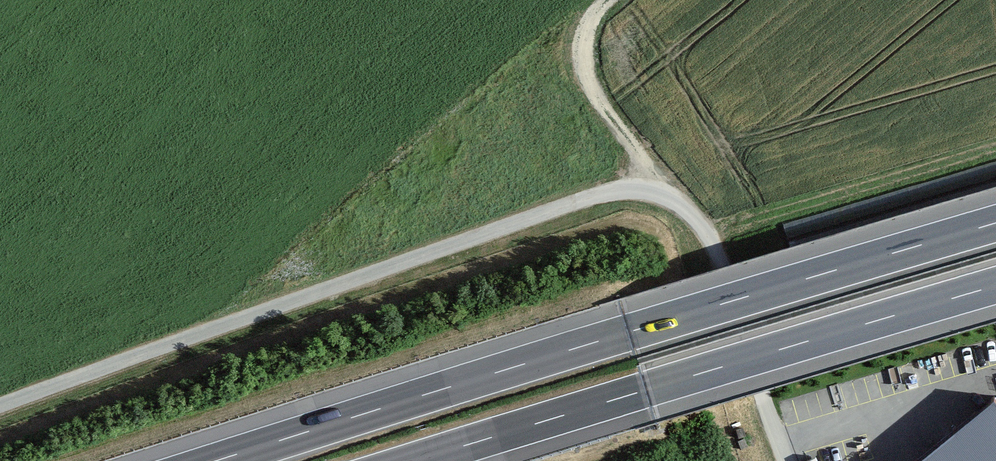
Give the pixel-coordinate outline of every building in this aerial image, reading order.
[(994,397),(915,460),(995,460),(995,399),(994,397)]
